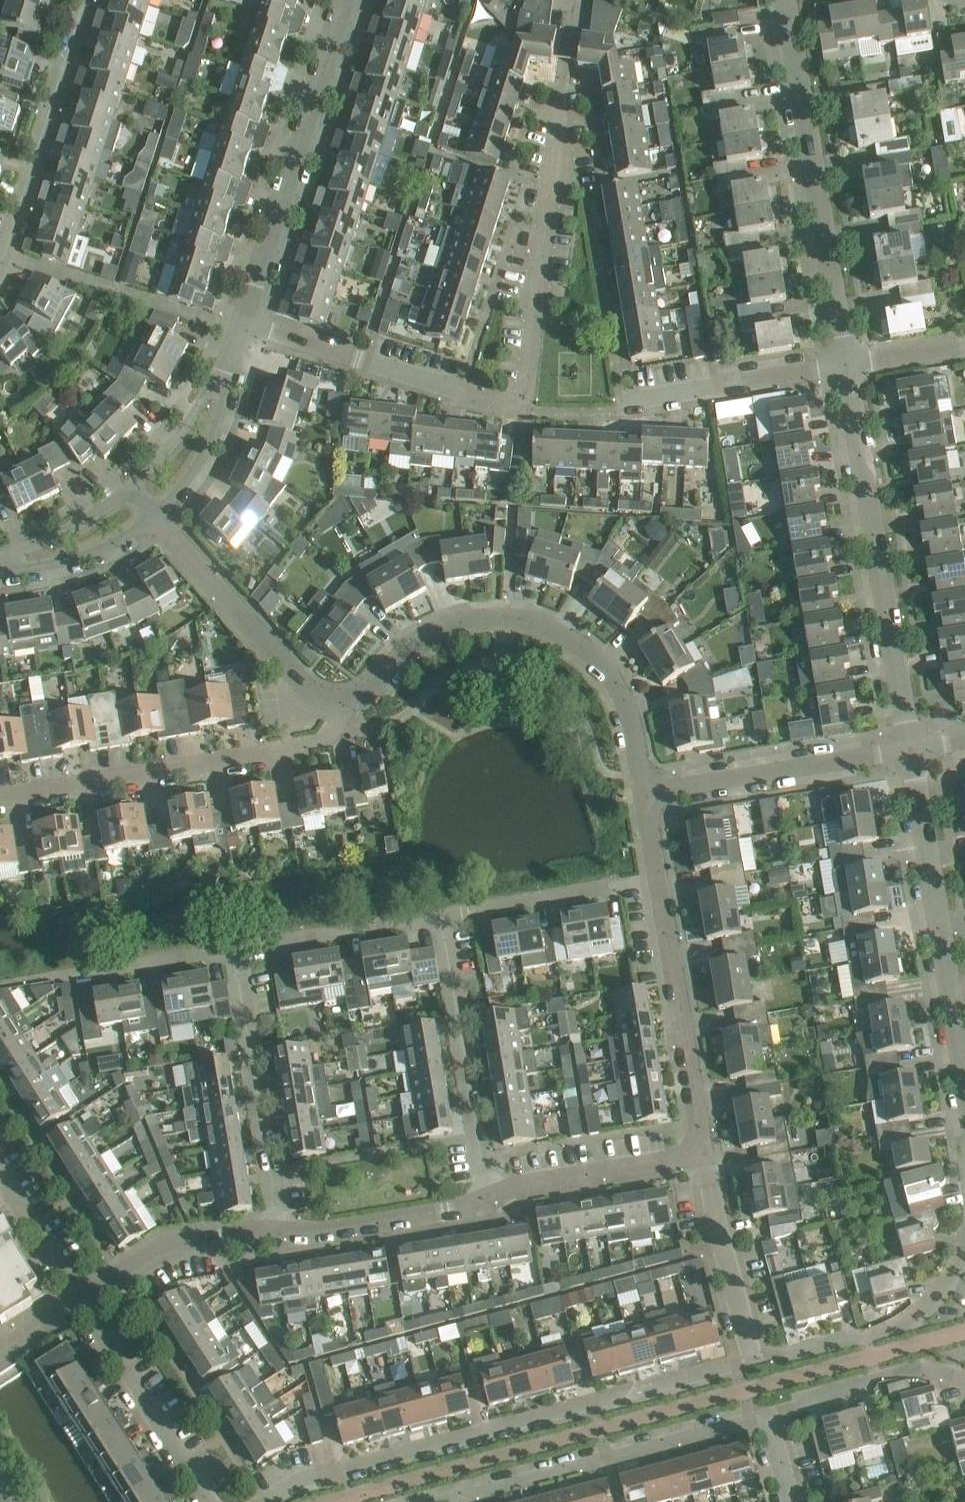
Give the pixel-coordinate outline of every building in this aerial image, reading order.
[(0,4),(0,24),(20,30),(18,36),(33,40),(37,42),(50,2),(43,0),(1,0),(0,4)] [(110,15),(119,18),(116,28),(140,36),(149,7),(126,0),(114,0),(110,15)] [(259,11),(283,18),(286,7),(296,11),(299,0),(262,0),(259,11)] [(428,0),(391,0),(390,2),(424,13),(428,0)] [(460,7),(468,10),(471,0),(462,0),(460,7)] [(516,39),(518,40),(530,61),(553,64),(557,30),(549,29),(552,12),(553,0),(527,0),(523,11),(521,10),(518,21),(516,39)] [(583,34),(578,67),(600,70),(616,53),(614,37),(619,22),(623,10),(619,9),(595,0),(594,2),(597,3),(593,13),(593,15),(591,26),(590,35),(583,34)] [(903,13),(890,15),(895,42),(931,36),(925,1),(901,5),(903,13)] [(391,34),(415,42),(424,13),(390,2),(385,20),(394,23),(391,34)] [(875,4),(853,7),(858,43),(860,51),(881,47),(880,45),(895,42),(890,15),(878,17),(875,4)] [(648,6),(644,17),(653,20),(657,9),(648,6)] [(832,25),(818,27),(823,54),(837,52),(839,59),(860,56),(860,54),(860,51),(858,43),(853,7),(830,11),(832,25)] [(250,39),(283,50),(289,32),(279,29),(283,18),(259,11),(250,39)] [(724,26),(739,23),(737,11),(713,15),(715,27),(724,26)] [(196,22),(198,15),(191,13),(188,20),(196,22)] [(206,13),(203,24),(212,27),(216,16),(206,13)] [(203,57),(212,27),(203,24),(193,53),(203,57)] [(667,25),(662,36),(672,40),(677,28),(667,25)] [(712,69),(747,63),(747,60),(752,59),(750,46),(744,47),(743,40),(727,43),(724,26),(715,27),(691,31),(693,44),(703,42),(704,47),(708,47),(712,69)] [(103,36),(97,54),(131,64),(140,36),(116,28),(113,39),(103,36)] [(179,33),(175,47),(183,49),(189,44),(191,37),(179,33)] [(406,70),(415,42),(391,34),(388,45),(378,42),(372,60),(406,70)] [(451,35),(446,51),(454,54),(459,38),(451,35)] [(35,49),(0,38),(0,76),(5,77),(3,83),(22,89),(24,83),(29,84),(33,71),(28,70),(28,69),(27,69),(29,63),(30,64),(31,59),(30,59),(33,51),(34,51),(35,49)] [(250,39),(241,68),(265,75),(268,65),(277,68),(283,50),(250,39)] [(941,57),(945,84),(961,81),(960,76),(964,75),(964,39),(952,41),(954,55),(941,57)] [(524,81),(530,61),(517,40),(513,54),(499,50),(492,71),(524,81)] [(662,46),(645,49),(647,59),(651,58),(664,56),(663,53),(662,46)] [(465,62),(473,65),(477,53),(468,50),(465,62)] [(446,51),(438,76),(446,79),(454,54),(446,51)] [(616,53),(600,70),(604,91),(637,86),(633,64),(618,66),(616,53)] [(97,54),(92,72),(101,75),(98,86),(122,93),(131,64),(97,54)] [(373,91),(397,99),(406,70),(372,60),(367,78),(376,81),(373,91)] [(172,77),(172,78),(181,80),(183,73),(186,64),(178,61),(172,77)] [(465,62),(461,74),(469,77),(473,65),(465,62)] [(747,63),(712,69),(716,93),(751,87),(750,80),(755,79),(753,66),(748,66),(747,63)] [(221,93),(232,96),(265,107),(271,89),(261,86),(265,75),(241,68),(230,64),(221,93)] [(668,81),(666,68),(657,69),(659,82),(668,81)] [(912,68),(899,69),(901,80),(913,78),(912,68)] [(492,71),(485,92),(517,102),(524,81),(492,71)] [(183,73),(181,80),(189,83),(191,76),(183,73)] [(160,74),(157,85),(177,91),(181,80),(172,78),(160,74)] [(836,75),(827,77),(828,86),(837,85),(836,75)] [(888,82),(890,95),(922,90),(920,77),(913,78),(901,80),(888,82)] [(437,80),(434,90),(442,92),(445,83),(437,80)] [(197,86),(182,81),(177,96),(188,100),(194,97),(197,86)] [(662,82),(653,83),(655,96),(664,94),(662,82)] [(85,93),(79,111),(113,122),(122,93),(98,86),(94,96),(85,93)] [(637,86),(604,91),(608,113),(641,107),(637,86)] [(0,90),(0,132),(13,136),(21,110),(16,108),(20,97),(0,90)] [(407,102),(397,99),(373,91),(369,102),(360,99),(354,117),(398,131),(407,102)] [(451,104),(460,107),(464,95),(455,92),(451,104)] [(517,102),(485,92),(479,112),(511,123),(517,102)] [(701,94),(704,107),(714,106),(711,93),(701,94)] [(849,122),(854,121),(855,124),(890,119),(886,95),(851,101),(852,108),(847,109),(849,122)] [(232,96),(223,125),(247,132),(250,122),(259,125),(265,107),(232,96)] [(431,96),(428,106),(436,109),(438,103),(440,99),(431,96)] [(665,103),(653,105),(656,127),(659,126),(670,124),(666,103),(665,103)] [(456,119),(460,107),(451,104),(448,116),(456,119)] [(168,112),(166,107),(163,105),(158,120),(165,122),(168,112)] [(714,106),(704,107),(706,120),(716,118),(714,106)] [(609,121),(604,122),(606,133),(611,133),(611,134),(644,129),(641,107),(608,113),(609,121)] [(956,109),(940,112),(946,144),(962,141),(956,109)] [(75,124),(74,129),(83,132),(80,143),(104,150),(114,153),(123,125),(113,122),(79,111),(75,124)] [(724,140),(759,134),(758,131),(764,130),(761,117),(756,118),(755,111),(720,117),(724,140)] [(479,112),(472,133),(504,143),(511,123),(479,112)] [(354,117),(348,135),(358,138),(355,149),(389,159),(398,131),(354,117)] [(894,142),(890,119),(855,124),(855,128),(850,128),(852,142),(857,141),(859,148),(894,142)] [(419,124),(415,136),(427,139),(430,128),(419,124)] [(670,124),(659,126),(662,147),(673,146),(671,131),(670,125),(670,124)] [(214,153),(247,164),(253,146),(243,143),(247,132),(223,125),(214,153)] [(182,133),(169,129),(166,138),(174,141),(179,142),(182,133)] [(644,129),(611,134),(615,155),(648,150),(644,129)] [(472,133),(465,154),(497,165),(504,143),(472,133)] [(438,146),(446,149),(450,136),(442,134),(438,146)] [(759,134),(724,140),(727,164),(763,158),(762,151),(767,150),(765,137),(760,137),(759,134)] [(163,148),(162,151),(175,155),(179,142),(174,141),(166,138),(163,148)] [(908,139),(898,140),(900,153),(910,152),(908,139)] [(67,150),(61,168),(95,179),(104,150),(80,143),(76,153),(67,150)] [(139,157),(138,161),(151,165),(155,151),(146,148),(146,149),(139,157)] [(200,149),(191,178),(205,182),(228,190),(232,179),(241,182),(247,164),(214,153),(200,149)] [(342,156),(336,174),(370,185),(380,188),(389,159),(355,149),(351,159),(342,156)] [(648,150),(615,155),(618,177),(652,172),(648,150)] [(910,152),(900,153),(902,166),(910,165),(912,165),(910,152)] [(435,155),(431,167),(439,170),(443,158),(435,155)] [(676,168),(674,155),(665,157),(668,169),(676,168)] [(418,159),(416,168),(423,170),(426,162),(418,159)] [(713,165),(716,178),(725,177),(723,164),(713,165)] [(466,165),(459,186),(504,200),(511,179),(506,177),(479,169),(466,165)] [(864,179),(859,180),(861,193),(866,192),(867,196),(902,190),(914,188),(910,165),(902,166),(898,166),(880,170),(863,172),(864,179)] [(949,166),(934,168),(937,183),(951,180),(949,166)] [(61,168),(55,186),(65,189),(62,200),(86,207),(95,179),(61,168)] [(423,170),(416,168),(413,175),(421,177),(423,170)] [(337,206),(361,213),(370,185),(336,174),(330,192),(340,195),(337,206)] [(134,191),(142,194),(146,182),(130,177),(126,189),(127,189),(134,191)] [(678,177),(669,179),(671,191),(680,190),(678,177)] [(725,177),(716,178),(718,191),(728,189),(725,177)] [(196,211),(229,221),(235,203),(225,200),(228,190),(205,182),(196,211)] [(735,211),(771,205),(770,202),(775,201),(773,188),(768,189),(767,182),(732,188),(735,211)] [(151,184),(148,195),(161,200),(165,189),(151,184)] [(603,190),(607,212),(640,206),(636,184),(603,190)] [(425,185),(422,197),(430,200),(434,188),(425,185)] [(457,195),(453,207),(460,209),(465,211),(497,221),(504,200),(459,186),(457,195)] [(124,211),(135,215),(142,194),(134,191),(127,189),(123,199),(128,201),(124,211)] [(867,199),(862,200),(864,213),(869,212),(870,219),(906,213),(902,190),(867,196),(867,199)] [(422,197),(418,209),(426,212),(430,200),(422,197)] [(49,207),(43,225),(77,236),(86,207),(62,200),(58,210),(49,207)] [(771,205),(735,211),(739,235),(775,229),(774,222),(779,221),(777,208),(771,208),(771,205)] [(351,242),(361,213),(337,206),(333,216),(324,213),(318,231),(351,242)] [(640,206),(607,212),(611,233),(644,227),(640,206)] [(683,208),(673,210),(675,222),(685,220),(683,208)] [(143,210),(139,224),(154,229),(158,215),(143,210)] [(920,210),(910,212),(912,225),(922,223),(920,210)] [(196,211),(186,239),(210,247),(214,236),(223,239),(229,221),(196,211)] [(465,211),(459,232),(491,242),(497,221),(465,211)] [(389,213),(386,221),(400,226),(402,217),(394,215),(389,213)] [(685,220),(675,222),(675,223),(676,222),(678,235),(680,243),(689,242),(687,233),(685,220)] [(386,221),(384,228),(389,230),(397,233),(400,226),(386,221)] [(922,223),(912,225),(914,237),(924,236),(922,223)] [(39,239),(37,244),(47,247),(43,258),(67,266),(80,270),(89,240),(77,236),(43,225),(39,239)] [(407,225),(403,237),(411,239),(415,227),(407,225)] [(611,233),(614,254),(647,249),(644,227),(611,233)] [(448,228),(442,248),(484,262),(491,242),(459,232),(448,228)] [(319,263),(342,271),(351,242),(318,231),(312,249),(322,252),(319,263)] [(725,236),(727,249),(737,247),(735,235),(725,236)] [(115,236),(111,246),(124,250),(127,240),(115,236)] [(876,250),(871,251),(873,264),(878,263),(878,267),(914,261),(928,258),(924,236),(914,237),(910,237),(892,240),(875,243),(876,250)] [(403,237),(399,249),(407,251),(411,239),(403,237)] [(132,246),(130,251),(146,256),(150,244),(134,239),(132,246)] [(177,268),(211,278),(217,260),(207,257),(210,247),(186,239),(177,268)] [(702,244),(696,245),(698,254),(704,253),(702,244)] [(614,254),(618,276),(663,268),(659,247),(647,249),(614,254)] [(737,247),(727,249),(730,262),(740,260),(737,247)] [(442,249),(435,269),(478,283),(484,262),(442,248),(442,249)] [(687,251),(689,264),(698,262),(696,250),(687,251)] [(387,267),(391,254),(379,251),(375,263),(387,267)] [(747,282),(783,276),(782,273),(787,272),(785,259),(780,260),(779,253),(744,259),(747,282)] [(879,270),(874,270),(876,284),(881,283),(882,290),(918,284),(914,261),(878,267),(879,270)] [(698,262),(689,264),(691,276),(700,275),(698,262)] [(333,299),(342,271),(319,263),(315,273),(306,270),(300,288),(333,299)] [(106,264),(102,276),(114,280),(118,268),(106,264)] [(166,264),(156,294),(168,297),(192,305),(196,294),(205,297),(207,291),(211,278),(177,268),(166,264)] [(412,271),(400,267),(396,279),(408,283),(412,271)] [(663,268),(618,276),(621,297),(654,291),(667,289),(663,268)] [(435,269),(429,290),(472,303),(478,283),(435,269)] [(77,295),(36,272),(16,309),(19,310),(16,316),(26,322),(29,316),(33,318),(29,326),(53,339),(77,295)] [(124,272),(121,282),(132,286),(135,275),(124,272)] [(783,276),(747,282),(751,305),(787,300),(785,293),(791,292),(788,279),(783,280),(783,276)] [(396,279),(392,291),(408,297),(412,284),(408,283),(396,279)] [(924,295),(934,294),(932,281),(922,283),(924,295)] [(300,321),(324,329),(333,299),(300,288),(294,307),(304,310),(300,321)] [(429,290),(422,310),(465,324),(472,303),(429,290)] [(621,297),(625,318),(658,313),(654,291),(621,297)] [(691,307),(699,306),(697,293),(689,295),(691,307)] [(96,294),(91,306),(104,311),(109,299),(96,294)] [(936,307),(934,294),(924,295),(926,308),(936,307)] [(737,307),(739,320),(749,319),(747,305),(737,307)] [(699,306),(691,307),(693,320),(701,318),(699,306)] [(361,307),(358,319),(369,323),(370,319),(373,311),(361,307)] [(413,307),(408,321),(423,326),(429,327),(426,335),(458,345),(465,324),(422,310),(413,307)] [(890,338),(926,332),(922,308),(886,314),(888,321),(882,322),(885,335),(890,334),(890,338)] [(180,318),(155,310),(147,326),(155,330),(145,349),(178,366),(189,346),(174,338),(172,333),(180,318)] [(625,318),(628,340),(661,334),(673,332),(670,311),(658,313),(625,318)] [(11,366),(28,351),(33,357),(43,348),(19,320),(15,316),(12,313),(0,324),(0,354),(11,366)] [(749,319),(739,320),(741,333),(751,331),(749,319)] [(379,333),(387,335),(391,323),(383,321),(379,333)] [(759,354),(795,348),(794,344),(799,343),(797,330),(792,331),(791,324),(755,330),(759,354)] [(708,357),(703,328),(689,330),(694,359),(708,357)] [(661,334),(628,340),(632,362),(665,356),(661,334)] [(723,336),(711,338),(715,362),(726,360),(723,336)] [(167,387),(178,366),(145,349),(137,345),(118,381),(139,396),(147,381),(152,379),(167,387)] [(272,378),(265,400),(299,411),(308,414),(315,392),(319,381),(295,373),(290,371),(286,382),(272,378)] [(925,380),(896,384),(899,403),(905,402),(908,419),(939,413),(937,402),(951,399),(947,376),(933,378),(925,380)] [(126,409),(139,396),(118,381),(99,400),(105,406),(95,416),(121,442),(138,426),(126,414),(126,409)] [(753,398),(714,405),(717,420),(755,413),(760,443),(774,441),(806,436),(803,419),(809,418),(806,399),(787,402),(786,393),(753,398)] [(265,400),(258,423),(272,427),(269,438),(274,440),(298,447),(301,436),(292,433),(299,411),(265,400)] [(352,404),(348,437),(359,439),(358,452),(368,453),(370,440),(374,407),(352,404)] [(374,407),(370,440),(391,443),(395,409),(374,407)] [(391,443),(390,456),(411,458),(417,412),(395,409),(391,443)] [(411,458),(410,466),(432,468),(434,456),(438,422),(417,420),(418,412),(417,412),(411,458)] [(908,419),(902,420),(905,438),(911,437),(914,454),(945,449),(954,447),(948,412),(939,413),(908,419)] [(59,434),(77,458),(82,465),(96,450),(105,459),(121,442),(95,416),(85,426),(75,418),(59,434)] [(438,422),(434,456),(455,458),(459,425),(438,422)] [(459,425),(455,458),(477,461),(481,427),(459,425)] [(477,461),(475,471),(476,471),(488,472),(489,470),(510,473),(514,437),(502,436),(503,430),(481,427),(477,461)] [(643,431),(643,439),(642,464),(643,465),(664,466),(665,432),(643,431)] [(687,433),(665,432),(664,466),(685,467),(687,433)] [(533,467),(555,468),(557,434),(535,433),(533,467)] [(709,434),(687,433),(685,467),(708,468),(709,434)] [(579,436),(557,434),(555,468),(577,469),(579,436)] [(806,436),(774,441),(780,476),(812,471),(809,454),(815,453),(812,435),(806,436)] [(599,470),(600,437),(579,436),(577,469),(599,470)] [(622,438),(600,437),(599,470),(597,490),(609,490),(609,476),(606,475),(607,471),(620,471),(622,438)] [(252,442),(241,463),(273,479),(283,459),(293,461),(298,447),(274,440),(269,438),(265,449),(252,442)] [(643,439),(622,438),(620,471),(620,481),(642,482),(643,465),(642,464),(643,439)] [(42,459),(22,469),(39,502),(60,492),(52,476),(54,471),(70,463),(56,442),(38,451),(42,459)] [(736,447),(723,450),(728,484),(742,482),(736,447)] [(914,454),(908,455),(911,474),(917,473),(920,490),(951,485),(945,449),(914,454)] [(241,463),(231,484),(244,491),(235,502),(240,506),(259,521),(287,486),(282,484),(273,479),(241,463)] [(5,495),(11,497),(18,512),(39,502),(22,469),(10,475),(6,467),(0,470),(0,498),(5,495)] [(812,471),(780,476),(786,512),(817,507),(815,490),(821,489),(817,470),(812,471)] [(429,497),(430,485),(415,484),(414,496),(429,497)] [(742,484),(728,486),(734,518),(748,516),(742,484)] [(920,490),(914,491),(917,509),(923,508),(926,525),(957,520),(951,485),(920,490)] [(395,494),(408,495),(408,487),(395,486),(395,494)] [(334,488),(333,496),(335,496),(343,497),(346,497),(350,497),(351,497),(364,498),(364,489),(361,489),(334,487),(334,488)] [(364,489),(364,498),(376,499),(377,490),(364,489)] [(451,499),(451,490),(439,489),(438,498),(451,499)] [(456,499),(472,500),(473,491),(457,490),(456,499)] [(472,500),(485,501),(486,492),(473,491),(472,500)] [(351,511),(343,497),(335,496),(330,501),(334,507),(340,517),(351,511)] [(541,505),(553,506),(554,497),(541,496),(541,505)] [(566,498),(554,497),(553,506),(566,506),(566,498)] [(596,508),(597,500),(584,499),(583,508),(596,508)] [(609,501),(597,500),(596,508),(608,509),(609,501)] [(217,501),(201,520),(212,529),(208,534),(219,543),(220,543),(223,538),(236,549),(259,521),(240,506),(235,502),(228,510),(217,501)] [(640,503),(627,502),(618,501),(618,510),(639,511),(640,503)] [(652,504),(640,503),(639,511),(652,512),(652,504)] [(817,507),(786,512),(792,548),(823,542),(821,526),(826,525),(823,506),(817,507)] [(495,519),(507,520),(507,509),(496,508),(495,519)] [(660,519),(682,520),(683,520),(683,509),(661,508),(660,519)] [(702,511),(683,509),(683,520),(701,522),(702,511)] [(926,525),(920,526),(923,545),(929,544),(932,561),(963,556),(957,520),(926,525)] [(737,521),(733,522),(739,556),(739,557),(756,554),(755,554),(752,547),(742,529),(737,521)] [(486,539),(464,542),(469,579),(493,575),(490,559),(494,555),(504,555),(506,530),(485,529),(486,539)] [(724,531),(709,530),(711,542),(726,540),(724,531)] [(417,531),(379,553),(380,555),(388,569),(406,601),(427,589),(418,575),(420,569),(429,564),(420,540),(417,531)] [(518,531),(516,556),(527,557),(530,562),(525,578),(548,585),(558,549),(537,543),(540,533),(518,531)] [(440,537),(420,540),(429,564),(439,562),(444,566),(446,582),(469,579),(464,542),(442,545),(440,537)] [(823,542),(792,548),(798,583),(829,578),(827,561),(832,560),(829,541),(823,542)] [(558,549),(548,585),(570,591),(575,575),(580,573),(590,576),(602,553),(583,547),(584,546),(574,543),(571,553),(558,549)] [(599,587),(589,601),(607,615),(630,586),(635,579),(636,578),(619,564),(618,565),(602,553),(590,576),(598,582),(599,587)] [(362,573),(346,582),(363,602),(372,597),(377,598),(386,613),(406,601),(388,569),(380,555),(359,567),(362,573)] [(926,562),(929,580),(935,579),(938,596),(964,592),(964,567),(963,556),(932,561),(926,562)] [(145,585),(134,590),(137,596),(147,618),(160,611),(156,602),(176,590),(173,584),(178,581),(170,569),(165,572),(158,560),(137,573),(145,585)] [(276,563),(267,573),(277,581),(285,570),(276,563)] [(749,563),(741,565),(742,572),(750,571),(749,563)] [(258,579),(249,576),(245,587),(254,590),(258,579)] [(267,577),(251,597),(261,605),(277,585),(267,577)] [(829,578),(798,583),(804,619),(835,613),(832,597),(838,596),(835,577),(829,578)] [(630,586),(607,615),(626,630),(636,616),(641,616),(650,622),(669,605),(653,593),(635,579),(630,586)] [(118,582),(96,590),(107,623),(110,632),(133,625),(147,618),(137,596),(134,590),(123,595),(118,582)] [(334,598),(320,616),(327,621),(356,645),(370,626),(357,616),(357,610),(363,602),(346,582),(334,598)] [(78,611),(66,613),(67,619),(71,643),(88,640),(110,632),(107,623),(96,590),(73,598),(78,611)] [(932,597),(935,616),(941,615),(944,632),(964,628),(964,592),(938,596),(932,597)] [(762,593),(748,595),(750,609),(764,607),(762,593)] [(52,601),(29,605),(35,639),(36,649),(37,650),(60,646),(60,645),(71,643),(67,619),(66,613),(55,615),(52,601)] [(0,624),(0,644),(2,655),(14,653),(36,649),(35,639),(29,605),(6,609),(8,622),(0,624)] [(654,637),(639,645),(651,665),(683,647),(672,627),(680,623),(669,605),(650,622),(655,631),(654,637)] [(315,612),(298,634),(302,638),(321,653),(328,652),(341,663),(356,645),(327,621),(320,616),(315,612)] [(835,613),(804,619),(810,654),(841,649),(838,632),(844,631),(841,612),(835,613)] [(938,633),(941,651),(947,650),(950,667),(964,665),(964,628),(944,632),(938,633)] [(173,637),(165,640),(166,648),(171,651),(178,640),(173,637)] [(65,660),(73,658),(71,646),(63,648),(65,660)] [(683,647),(651,665),(663,686),(678,677),(683,678),(689,687),(713,679),(702,661),(695,666),(683,647)] [(810,654),(796,656),(802,692),(816,690),(847,684),(844,668),(850,667),(847,648),(841,649),(810,654)] [(256,662),(244,669),(248,674),(252,681),(264,674),(259,667),(256,662)] [(944,668),(947,687),(953,686),(956,704),(964,703),(964,665),(950,667),(944,668)] [(169,670),(157,672),(159,684),(171,682),(170,680),(169,670)] [(205,677),(207,689),(213,723),(226,721),(228,728),(249,725),(245,699),(240,671),(205,677)] [(731,677),(720,679),(722,690),(733,688),(731,677)] [(687,702),(670,705),(674,728),(711,722),(707,700),(716,699),(713,679),(689,687),(690,698),(687,702)] [(200,726),(213,723),(207,689),(187,692),(185,680),(171,683),(180,736),(201,733),(200,726)] [(159,740),(180,736),(171,683),(157,685),(159,697),(139,700),(144,735),(158,733),(159,740)] [(847,684),(816,690),(822,727),(853,721),(850,703),(856,702),(853,683),(847,684)] [(116,692),(103,694),(111,748),(132,744),(131,737),(144,735),(139,700),(118,703),(116,692)] [(90,751),(111,748),(103,694),(88,696),(90,708),(70,711),(76,746),(89,744),(90,751)] [(62,749),(76,746),(70,711),(49,715),(47,703),(34,705),(43,759),(63,756),(62,749)] [(43,759),(34,705),(20,708),(22,720),(1,723),(7,758),(20,755),(22,763),(43,759)] [(764,711),(752,713),(752,716),(754,728),(756,738),(769,736),(767,725),(764,711)] [(711,722),(674,728),(678,751),(694,749),(700,753),(720,749),(724,749),(722,738),(713,737),(711,722)] [(792,742),(815,738),(813,726),(790,730),(792,742)] [(352,781),(354,792),(357,806),(368,804),(367,796),(389,792),(383,756),(360,760),(363,779),(352,781)] [(340,775),(318,779),(324,815),(345,811),(346,819),(359,817),(357,806),(354,792),(344,794),(340,775)] [(299,802),(289,803),(293,828),(305,826),(303,818),(324,815),(318,779),(296,782),(299,802)] [(256,789),(253,789),(259,826),(260,834),(293,828),(289,803),(278,805),(275,786),(270,787),(270,783),(255,785),(256,789)] [(847,786),(820,790),(822,803),(825,825),(839,823),(873,817),(869,794),(855,796),(849,797),(847,786)] [(234,812),(223,814),(227,839),(239,837),(238,829),(259,826),(253,789),(231,793),(234,812)] [(190,800),(187,800),(193,837),(214,833),(215,841),(216,844),(224,851),(229,850),(227,839),(223,814),(213,816),(210,797),(205,798),(204,794),(190,796),(190,800)] [(168,823),(158,825),(162,850),(174,848),(172,840),(193,837),(187,800),(184,801),(184,797),(169,799),(170,803),(165,804),(168,823)] [(776,798),(760,801),(766,835),(782,832),(776,798)] [(124,811),(122,811),(128,848),(149,844),(150,852),(162,850),(158,825),(147,827),(144,808),(140,808),(139,804),(124,807),(124,811)] [(708,821),(688,824),(692,847),(739,840),(733,805),(706,809),(708,821)] [(103,834),(92,836),(97,861),(108,859),(107,851),(128,848),(122,811),(100,815),(103,834)] [(59,822),(56,822),(62,858),(65,874),(87,870),(86,863),(97,861),(92,836),(82,838),(79,819),(74,819),(74,815),(58,818),(59,822)] [(842,845),(829,847),(830,849),(831,860),(858,855),(856,844),(877,840),(873,817),(839,823),(842,845)] [(37,845),(27,847),(31,872),(43,870),(41,862),(62,858),(56,822),(54,823),(53,819),(38,821),(38,825),(34,826),(37,845)] [(20,878),(20,874),(31,872),(27,847),(16,849),(13,829),(9,830),(8,826),(0,828),(0,881),(20,878)] [(739,840),(692,847),(696,871),(716,867),(718,879),(745,874),(743,861),(739,840)] [(830,849),(819,851),(820,861),(831,860),(830,849)] [(820,861),(818,862),(823,897),(834,895),(837,894),(850,892),(885,886),(881,863),(867,866),(860,867),(858,855),(831,860),(820,861)] [(788,868),(773,871),(776,885),(790,883),(788,868)] [(720,890),(699,894),(703,917),(737,911),(734,889),(747,887),(745,874),(718,879),(720,890)] [(805,885),(792,888),(794,901),(807,899),(805,885)] [(837,894),(834,895),(838,918),(841,917),(843,929),(870,925),(868,913),(888,910),(885,886),(850,892),(837,894)] [(33,892),(23,893),(24,908),(34,908),(33,892)] [(607,906),(584,910),(592,957),(626,951),(622,926),(611,928),(607,906)] [(592,957),(584,910),(561,914),(565,936),(554,938),(558,963),(592,957)] [(737,911),(703,917),(707,940),(728,937),(730,948),(756,944),(754,931),(741,933),(737,911)] [(524,969),(558,963),(554,938),(543,940),(539,918),(516,922),(521,956),(524,969)] [(492,925),(496,948),(485,950),(489,974),(501,972),(499,960),(521,956),(516,922),(492,925)] [(870,925),(843,929),(845,942),(849,964),(862,962),(896,956),(892,933),(872,936),(870,925)] [(353,961),(359,996),(361,1009),(373,1008),(370,991),(392,987),(390,978),(385,943),(382,944),(382,939),(366,941),(367,946),(362,947),(363,959),(365,967),(355,969),(353,961)] [(408,940),(385,943),(390,978),(392,987),(392,988),(414,985),(415,987),(440,982),(435,949),(410,953),(408,940)] [(732,960),(711,963),(715,986),(749,981),(745,959),(758,956),(756,944),(730,948),(732,960)] [(340,951),(316,955),(322,989),(344,985),(347,998),(349,1011),(361,1009),(359,996),(353,961),(342,963),(340,951)] [(296,974),(275,978),(280,1009),(302,1006),(324,1002),(322,989),(316,955),(293,959),(296,974)] [(862,962),(849,964),(852,986),(855,998),(881,994),(880,982),(900,979),(896,956),(862,962)] [(803,957),(791,959),(793,973),(805,971),(803,957)] [(209,973),(185,976),(191,1011),(213,1007),(215,1020),(233,1017),(227,982),(211,985),(209,973)] [(165,994),(154,996),(155,1004),(159,1029),(161,1038),(171,1036),(172,1038),(173,1038),(171,1027),(193,1023),(191,1011),(185,976),(162,980),(165,994)] [(749,981),(715,986),(719,1009),(739,1006),(741,1017),(768,1013),(766,1000),(753,1002),(749,981)] [(140,984),(117,988),(123,1022),(125,1035),(147,1031),(159,1029),(155,1004),(144,1006),(143,998),(140,984)] [(46,986),(30,989),(38,1001),(39,1002),(54,991),(51,986),(46,986)] [(80,1009),(79,1009),(85,1042),(103,1039),(101,1026),(123,1022),(117,988),(94,992),(96,1006),(80,1009)] [(613,993),(617,1015),(650,1010),(646,988),(613,993)] [(823,988),(811,990),(813,1005),(825,1003),(823,988)] [(0,990),(0,1026),(12,1018),(19,1014),(22,1012),(23,1011),(9,989),(3,990),(0,990)] [(881,994),(855,998),(857,1011),(870,1009),(873,1031),(908,1025),(904,1002),(883,1006),(881,994)] [(63,998),(57,999),(60,1013),(65,1010),(74,1009),(72,996),(63,998)] [(811,1007),(800,1008),(801,1015),(807,1018),(813,1017),(811,1007)] [(515,1010),(482,1015),(486,1037),(519,1032),(531,1030),(530,1020),(527,1008),(515,1010)] [(67,1022),(75,1020),(74,1009),(65,1010),(67,1022)] [(566,1012),(568,1023),(576,1022),(574,1010),(566,1012)] [(617,1015),(620,1037),(653,1031),(650,1010),(617,1015)] [(560,1025),(568,1023),(566,1012),(558,1013),(560,1025)] [(743,1029),(723,1032),(727,1056),(761,1050),(774,1048),(770,1026),(768,1013),(741,1017),(743,1029)] [(0,1026),(0,1051),(23,1036),(12,1018),(0,1026)] [(570,1035),(573,1035),(578,1034),(576,1022),(568,1023),(570,1035)] [(402,1029),(405,1051),(438,1045),(435,1023),(402,1029)] [(562,1037),(570,1035),(568,1023),(560,1025),(562,1037)] [(828,1025),(817,1027),(819,1039),(830,1037),(828,1025)] [(860,1033),(856,1034),(857,1038),(858,1041),(859,1044),(861,1047),(863,1050),(864,1055),(866,1068),(893,1063),(891,1052),(898,1051),(912,1048),(908,1025),(873,1031),(860,1033)] [(77,1028),(61,1038),(73,1056),(81,1055),(77,1028)] [(612,1060),(657,1053),(653,1031),(620,1037),(608,1039),(612,1060)] [(519,1032),(486,1037),(489,1059),(522,1053),(519,1032)] [(0,1051),(0,1062),(7,1073),(35,1055),(23,1036),(0,1051)] [(275,1049),(279,1072),(312,1066),(308,1044),(275,1049)] [(357,1046),(359,1058),(367,1057),(365,1045),(357,1046)] [(442,1066),(438,1045),(405,1051),(409,1072),(442,1066)] [(349,1048),(351,1060),(359,1058),(357,1046),(349,1048)] [(832,1046),(821,1048),(823,1061),(834,1059),(832,1046)] [(761,1050),(727,1056),(730,1079),(751,1075),(753,1087),(780,1083),(777,1070),(764,1072),(761,1050)] [(522,1053),(489,1059),(493,1080),(526,1074),(538,1072),(534,1051),(522,1053)] [(576,1054),(578,1066),(586,1064),(584,1052),(576,1054)] [(615,1081),(616,1081),(660,1074),(657,1053),(612,1060),(615,1081)] [(561,1056),(563,1068),(572,1067),(570,1054),(561,1056)] [(35,1055),(7,1073),(18,1091),(47,1073),(56,1067),(59,1065),(53,1056),(41,1064),(35,1055)] [(122,1055),(111,1057),(113,1071),(124,1069),(122,1055)] [(359,1058),(361,1070),(369,1069),(367,1057),(359,1058)] [(227,1058),(185,1065),(188,1086),(188,1087),(198,1085),(231,1080),(227,1058)] [(352,1072),(361,1070),(359,1058),(351,1060),(352,1072)] [(90,1075),(88,1062),(80,1064),(82,1076),(90,1075)] [(893,1063),(866,1068),(868,1081),(867,1103),(872,1103),(885,1101),(919,1095),(915,1072),(895,1075),(893,1063)] [(324,1064),(312,1066),(279,1072),(282,1093),(327,1086),(324,1064)] [(578,1066),(580,1078),(588,1076),(586,1064),(578,1066)] [(409,1072),(413,1093),(446,1088),(442,1066),(409,1072)] [(47,1073),(18,1091),(30,1109),(58,1091),(68,1085),(56,1067),(47,1073)] [(572,1067),(563,1068),(565,1080),(574,1079),(572,1067)] [(148,1068),(124,1072),(126,1080),(149,1076),(148,1068)] [(120,1071),(113,1074),(118,1087),(125,1084),(120,1071)] [(526,1074),(493,1080),(497,1101),(530,1096),(526,1074)] [(620,1103),(664,1095),(660,1074),(616,1081),(620,1103)] [(188,1087),(182,1088),(186,1109),(202,1107),(235,1101),(231,1080),(188,1087)] [(755,1098),(734,1102),(738,1125),(772,1119),(769,1098),(782,1095),(780,1083),(753,1087),(755,1098)] [(127,1087),(131,1099),(139,1095),(135,1084),(127,1087)] [(58,1091),(30,1109),(42,1128),(70,1110),(69,1108),(78,1101),(68,1085),(58,1091)] [(327,1086),(282,1093),(286,1114),(331,1107),(327,1086)] [(367,1089),(369,1101),(377,1099),(375,1087),(367,1089)] [(404,1117),(416,1115),(449,1109),(446,1088),(413,1093),(401,1095),(404,1117)] [(575,1088),(563,1090),(567,1111),(579,1109),(575,1088)] [(361,1090),(352,1091),(354,1103),(363,1102),(361,1090)] [(131,1099),(132,1100),(137,1111),(140,1120),(146,1118),(148,1117),(139,1095),(131,1099)] [(583,1096),(585,1108),(593,1107),(591,1095),(583,1096)] [(664,1095),(620,1103),(624,1125),(667,1117),(664,1095)] [(876,1129),(870,1130),(872,1138),(872,1139),(878,1137),(905,1133),(903,1121),(909,1120),(923,1118),(919,1095),(885,1101),(872,1103),(876,1129)] [(530,1096),(497,1101),(500,1122),(533,1117),(530,1096)] [(377,1099),(369,1101),(371,1113),(379,1111),(377,1099)] [(816,1100),(814,1104),(814,1108),(818,1111),(823,1110),(825,1106),(825,1102),(821,1099),(816,1100)] [(124,1103),(129,1114),(137,1111),(132,1100),(124,1103)] [(186,1109),(184,1110),(186,1121),(187,1131),(238,1122),(235,1101),(202,1107),(186,1109)] [(363,1102),(354,1103),(356,1114),(364,1112),(363,1102)] [(331,1107),(286,1114),(289,1136),(322,1130),(321,1119),(325,1119),(325,1121),(338,1119),(336,1106),(331,1107)] [(589,1135),(602,1132),(597,1106),(593,1107),(585,1108),(589,1135)] [(416,1115),(404,1117),(408,1139),(420,1137),(453,1131),(449,1109),(416,1115)] [(571,1137),(583,1136),(579,1109),(567,1111),(571,1137)] [(137,1134),(145,1131),(140,1120),(137,1111),(129,1114),(137,1134)] [(146,1118),(154,1138),(162,1135),(154,1114),(148,1117),(146,1118)] [(533,1117),(500,1122),(504,1145),(536,1139),(547,1138),(543,1115),(533,1117)] [(772,1119),(738,1125),(742,1148),(763,1145),(765,1156),(791,1152),(785,1117),(772,1119)] [(77,1120),(49,1138),(61,1157),(89,1139),(99,1133),(104,1129),(96,1118),(82,1128),(77,1120)] [(238,1122),(187,1131),(187,1132),(189,1131),(191,1143),(203,1141),(202,1138),(207,1138),(209,1149),(242,1144),(238,1122)] [(360,1138),(354,1139),(356,1152),(371,1149),(366,1123),(358,1124),(359,1129),(360,1138)] [(326,1152),(322,1130),(289,1136),(293,1158),(326,1152)] [(145,1131),(137,1134),(141,1143),(145,1155),(153,1151),(148,1140),(145,1131)] [(905,1133),(878,1137),(880,1150),(893,1148),(897,1171),(931,1165),(927,1141),(907,1145),(905,1133)] [(154,1138),(159,1150),(167,1146),(162,1135),(154,1138)] [(375,1136),(377,1148),(385,1147),(383,1135),(375,1136)] [(89,1139),(61,1157),(72,1175),(101,1157),(89,1139)] [(242,1144),(209,1149),(212,1171),(245,1165),(242,1144)] [(150,1165),(143,1168),(148,1177),(153,1174),(161,1171),(158,1163),(153,1151),(145,1155),(150,1165)] [(767,1168),(746,1171),(750,1194),(797,1187),(793,1165),(791,1152),(765,1156),(767,1168)] [(101,1157),(72,1175),(84,1194),(112,1176),(101,1157)] [(166,1168),(171,1179),(179,1176),(174,1165),(166,1168)] [(245,1165),(212,1171),(216,1192),(249,1186),(245,1165)] [(901,1177),(884,1181),(894,1219),(911,1215),(911,1216),(936,1209),(936,1210),(945,1207),(940,1187),(941,1187),(942,1186),(943,1186),(944,1185),(944,1184),(945,1183),(945,1182),(946,1181),(946,1180),(945,1179),(943,1168),(943,1167),(942,1166),(901,1177)] [(112,1176),(84,1194),(96,1212),(124,1194),(112,1176)] [(171,1179),(176,1191),(183,1187),(179,1176),(171,1179)] [(157,1184),(162,1195),(169,1192),(165,1181),(157,1184)] [(216,1192),(198,1195),(200,1206),(214,1203),(213,1201),(217,1201),(220,1214),(225,1213),(253,1209),(249,1186),(216,1192)] [(797,1187),(750,1194),(754,1218),(768,1215),(774,1214),(776,1226),(770,1227),(773,1239),(775,1238),(795,1233),(798,1232),(796,1223),(803,1221),(801,1208),(797,1187)] [(672,1190),(666,1191),(672,1224),(678,1223),(672,1190)] [(644,1195),(650,1228),(672,1224),(666,1191),(644,1195)] [(166,1206),(174,1203),(169,1192),(162,1195),(166,1206)] [(124,1194),(96,1212),(107,1230),(135,1212),(124,1194)] [(623,1198),(630,1240),(630,1243),(652,1239),(650,1228),(644,1195),(623,1198)] [(179,1200),(184,1211),(192,1208),(187,1197),(179,1200)] [(602,1202),(607,1235),(608,1243),(630,1240),(623,1198),(602,1202)] [(586,1238),(607,1235),(602,1202),(580,1205),(586,1238)] [(580,1205),(559,1209),(564,1242),(586,1238),(580,1205)] [(135,1212),(107,1230),(120,1249),(143,1234),(148,1231),(156,1225),(144,1206),(136,1212),(135,1212)] [(542,1245),(564,1242),(559,1209),(537,1213),(542,1245)] [(911,1215),(894,1219),(904,1258),(905,1258),(907,1258),(908,1258),(938,1250),(933,1230),(934,1229),(935,1229),(936,1228),(937,1228),(938,1227),(938,1226),(939,1225),(939,1224),(939,1222),(939,1221),(936,1210),(936,1209),(911,1216),(911,1215)] [(847,1218),(832,1222),(835,1234),(850,1229),(847,1218)] [(1,1324),(33,1304),(32,1303),(45,1295),(25,1264),(12,1242),(15,1240),(10,1231),(7,1223),(2,1226),(0,1224),(0,1322),(1,1324)] [(527,1228),(505,1232),(510,1265),(533,1261),(527,1228)] [(505,1232),(484,1235),(489,1268),(510,1265),(505,1232)] [(484,1235),(462,1239),(468,1272),(480,1270),(481,1274),(478,1275),(479,1283),(491,1280),(489,1268),(484,1235)] [(773,1239),(761,1242),(765,1256),(779,1252),(775,1238),(773,1239)] [(462,1239),(441,1243),(446,1276),(468,1272),(462,1239)] [(441,1243),(420,1246),(425,1279),(437,1277),(438,1281),(435,1281),(436,1289),(448,1287),(446,1276),(441,1243)] [(420,1246),(397,1250),(404,1293),(406,1292),(409,1293),(416,1293),(423,1291),(426,1289),(427,1289),(425,1279),(420,1246)] [(386,1252),(363,1256),(369,1289),(391,1285),(386,1252)] [(666,1253),(654,1256),(657,1264),(668,1261),(666,1253)] [(342,1259),(347,1292),(369,1289),(363,1256),(342,1259)] [(654,1256),(643,1259),(645,1267),(657,1264),(654,1256)] [(702,1258),(688,1262),(691,1270),(704,1267),(702,1258)] [(866,1268),(852,1272),(858,1294),(872,1290),(876,1308),(910,1298),(905,1278),(906,1278),(907,1277),(908,1277),(909,1276),(909,1275),(910,1275),(910,1274),(910,1273),(910,1272),(910,1271),(910,1270),(907,1259),(908,1259),(908,1258),(907,1258),(905,1258),(904,1258),(866,1268)] [(342,1259),(321,1263),(326,1296),(347,1292),(342,1259)] [(688,1262),(676,1265),(678,1274),(691,1270),(688,1262)] [(326,1296),(321,1263),(299,1266),(305,1299),(307,1311),(317,1310),(315,1298),(326,1296)] [(624,1264),(613,1267),(615,1275),(626,1272),(624,1264)] [(657,1279),(678,1274),(676,1265),(655,1271),(657,1279)] [(299,1266),(278,1270),(284,1303),(286,1315),(307,1311),(305,1299),(299,1266)] [(594,1281),(615,1275),(613,1267),(592,1273),(594,1281)] [(272,1305),(284,1303),(278,1270),(256,1274),(257,1278),(237,1281),(261,1319),(274,1317),(272,1305)] [(805,1270),(771,1279),(782,1320),(794,1316),(798,1331),(805,1329),(806,1329),(806,1328),(807,1328),(808,1327),(808,1326),(808,1325),(809,1325),(809,1324),(808,1323),(818,1320),(808,1281),(805,1270)] [(655,1271),(647,1273),(634,1276),(637,1285),(657,1279),(655,1271)] [(850,1302),(843,1274),(842,1272),(808,1281),(818,1320),(829,1317),(829,1319),(830,1319),(831,1320),(833,1321),(835,1321),(841,1319),(838,1305),(850,1302)] [(582,1275),(570,1279),(573,1287),(584,1284),(582,1275)] [(638,1290),(637,1285),(634,1276),(614,1282),(616,1290),(617,1296),(638,1290)] [(544,1294),(573,1287),(570,1279),(543,1286),(544,1294)] [(614,1282),(605,1284),(593,1288),(595,1296),(607,1293),(609,1299),(617,1297),(617,1296),(616,1290),(614,1282)] [(231,1284),(224,1289),(231,1299),(238,1294),(231,1284)] [(168,1325),(196,1307),(205,1301),(197,1289),(186,1291),(184,1288),(175,1293),(171,1287),(156,1296),(161,1303),(156,1306),(168,1325)] [(527,1290),(515,1294),(517,1302),(529,1298),(527,1290)] [(577,1292),(562,1296),(565,1308),(580,1303),(577,1292)] [(497,1307),(517,1302),(515,1294),(495,1299),(497,1307)] [(542,1301),(530,1304),(533,1313),(534,1320),(565,1312),(561,1296),(555,1298),(542,1301)] [(180,1343),(208,1325),(217,1319),(205,1301),(196,1307),(168,1325),(180,1343)] [(485,1302),(473,1305),(475,1313),(487,1310),(485,1302)] [(464,1316),(475,1313),(473,1305),(461,1308),(464,1316)] [(241,1315),(248,1325),(255,1320),(248,1310),(241,1315)] [(509,1310),(488,1316),(491,1324),(492,1329),(513,1323),(509,1310)] [(666,1310),(645,1315),(646,1319),(657,1361),(660,1360),(661,1364),(679,1359),(673,1338),(669,1321),(666,1310)] [(711,1310),(690,1316),(699,1349),(720,1343),(712,1314),(711,1310)] [(443,1313),(431,1316),(434,1324),(445,1321),(443,1313)] [(420,1319),(404,1323),(405,1332),(422,1327),(434,1324),(431,1316),(420,1319)] [(488,1316),(476,1319),(479,1327),(491,1324),(488,1316)] [(690,1316),(669,1321),(673,1338),(679,1359),(697,1354),(695,1350),(699,1349),(690,1316)] [(180,1343),(192,1361),(228,1338),(217,1319),(208,1325),(180,1343)] [(476,1319),(464,1322),(467,1331),(479,1327),(476,1319)] [(646,1319),(625,1325),(627,1332),(637,1370),(655,1366),(654,1361),(657,1361),(646,1319)] [(259,1350),(268,1344),(253,1322),(244,1328),(259,1350)] [(376,1331),(378,1339),(390,1336),(388,1328),(376,1331)] [(426,1332),(428,1341),(441,1338),(438,1329),(426,1332)] [(364,1334),(366,1342),(378,1339),(376,1331),(364,1334)] [(426,1332),(414,1336),(416,1344),(428,1341),(426,1332)] [(627,1332),(606,1338),(615,1372),(618,1371),(619,1375),(637,1370),(627,1332)] [(593,1333),(582,1336),(595,1382),(614,1377),(612,1373),(615,1372),(606,1338),(596,1341),(595,1336),(594,1336),(593,1333)] [(228,1338),(192,1361),(204,1380),(219,1370),(223,1375),(238,1365),(235,1360),(240,1357),(229,1338),(228,1338)] [(49,1385),(81,1364),(73,1352),(80,1347),(75,1339),(36,1365),(49,1385)] [(346,1339),(334,1342),(336,1350),(348,1347),(346,1339)] [(400,1353),(397,1340),(384,1344),(387,1352),(388,1357),(400,1353)] [(322,1346),(324,1354),(336,1350),(334,1342),(322,1346)] [(366,1358),(387,1352),(384,1344),(364,1349),(366,1358)] [(263,1350),(261,1351),(271,1365),(273,1364),(278,1373),(286,1369),(270,1345),(263,1350)] [(291,1347),(281,1350),(289,1363),(294,1362),(292,1354),(291,1347)] [(364,1349),(343,1355),(345,1363),(366,1358),(364,1349)] [(565,1349),(544,1355),(553,1388),(555,1388),(556,1392),(576,1387),(565,1349)] [(292,1354),(294,1362),(306,1358),(304,1350),(292,1354)] [(499,1353),(474,1360),(477,1374),(481,1373),(489,1405),(511,1400),(502,1366),(499,1353)] [(333,1367),(345,1363),(343,1355),(331,1358),(333,1367)] [(553,1388),(544,1355),(523,1360),(533,1398),(551,1394),(550,1389),(553,1388)] [(344,1445),(365,1439),(357,1405),(336,1411),(323,1360),(309,1364),(324,1419),(336,1416),(344,1445)] [(533,1398),(523,1360),(502,1366),(511,1400),(514,1399),(515,1403),(533,1398)] [(81,1364),(49,1385),(61,1404),(100,1379),(96,1372),(89,1376),(81,1364)] [(210,1390),(222,1409),(251,1391),(250,1390),(260,1383),(249,1366),(239,1372),(238,1372),(210,1390)] [(293,1377),(305,1374),(303,1366),(291,1369),(293,1377)] [(462,1377),(440,1383),(449,1416),(471,1411),(462,1377)] [(100,1379),(61,1404),(73,1423),(106,1402),(98,1390),(105,1385),(100,1379)] [(404,1428),(407,1428),(398,1394),(395,1382),(374,1388),(377,1400),(387,1438),(405,1433),(404,1428)] [(446,1417),(449,1416),(440,1383),(419,1388),(429,1426),(447,1421),(446,1417)] [(883,1387),(875,1389),(879,1401),(886,1399),(883,1387)] [(940,1407),(939,1408),(934,1387),(900,1396),(911,1436),(949,1425),(952,1424),(952,1423),(951,1423),(948,1412),(948,1411),(947,1410),(947,1409),(946,1408),(945,1408),(944,1407),(943,1407),(941,1407),(940,1407)] [(398,1394),(407,1428),(410,1427),(411,1431),(429,1426),(419,1388),(398,1394)] [(234,1427),(262,1409),(251,1391),(222,1409),(234,1427)] [(303,1395),(306,1407),(314,1405),(311,1393),(303,1395)] [(234,1427),(246,1446),(274,1427),(268,1418),(271,1415),(273,1418),(287,1409),(280,1398),(262,1409),(234,1427)] [(387,1438),(377,1400),(357,1405),(365,1439),(369,1438),(370,1442),(387,1438)] [(106,1402),(73,1423),(86,1442),(125,1417),(121,1410),(113,1415),(106,1402)] [(854,1412),(844,1414),(854,1453),(888,1444),(880,1414),(868,1418),(864,1404),(858,1405),(856,1406),(855,1407),(854,1408),(854,1409),(854,1410),(854,1411),(854,1412)] [(305,1420),(311,1444),(324,1441),(314,1405),(306,1407),(309,1419),(305,1420)] [(829,1413),(827,1413),(821,1415),(825,1429),(812,1433),(820,1462),(854,1453),(844,1414),(833,1417),(833,1416),(833,1415),(832,1415),(831,1414),(830,1413),(829,1413)] [(125,1417),(86,1442),(98,1462),(131,1441),(123,1429),(130,1424),(125,1417)] [(952,1423),(952,1424),(949,1425),(959,1464),(964,1462),(964,1420),(952,1423)] [(274,1427),(246,1446),(258,1465),(260,1463),(262,1466),(278,1456),(276,1453),(286,1446),(274,1427)] [(901,1440),(889,1443),(892,1454),(904,1452),(901,1440)] [(131,1441),(98,1462),(111,1481),(150,1456),(146,1449),(138,1454),(131,1441)] [(747,1444),(725,1450),(734,1483),(756,1478),(747,1444)] [(703,1451),(713,1489),(734,1483),(725,1450),(722,1451),(721,1446),(703,1451)] [(686,1460),(683,1461),(692,1495),(713,1489),(703,1451),(685,1456),(686,1460)] [(150,1456),(111,1481),(123,1500),(155,1480),(147,1467),(154,1463),(150,1456)] [(661,1462),(671,1500),(692,1495),(683,1461),(680,1462),(679,1457),(661,1462)] [(641,1472),(650,1501),(664,1501),(671,1500),(661,1462),(644,1467),(645,1471),(641,1472)] [(641,1472),(620,1478),(623,1489),(618,1491),(617,1490),(616,1490),(619,1501),(650,1501),(641,1472)] [(896,1473),(886,1475),(888,1483),(898,1480),(896,1473)] [(123,1500),(124,1501),(162,1501),(175,1494),(170,1487),(163,1492),(155,1480),(123,1500)] [(904,1480),(899,1481),(901,1491),(908,1489),(911,1485),(910,1482),(904,1480)] [(585,1487),(589,1501),(612,1501),(607,1481),(585,1487)] [(585,1487),(582,1488),(581,1484),(563,1488),(567,1501),(589,1501),(585,1487)] [(883,1499),(879,1487),(853,1494),(856,1501),(872,1501),(883,1499)] [(563,1488),(545,1493),(546,1497),(543,1498),(544,1501),(567,1501),(563,1488)]
